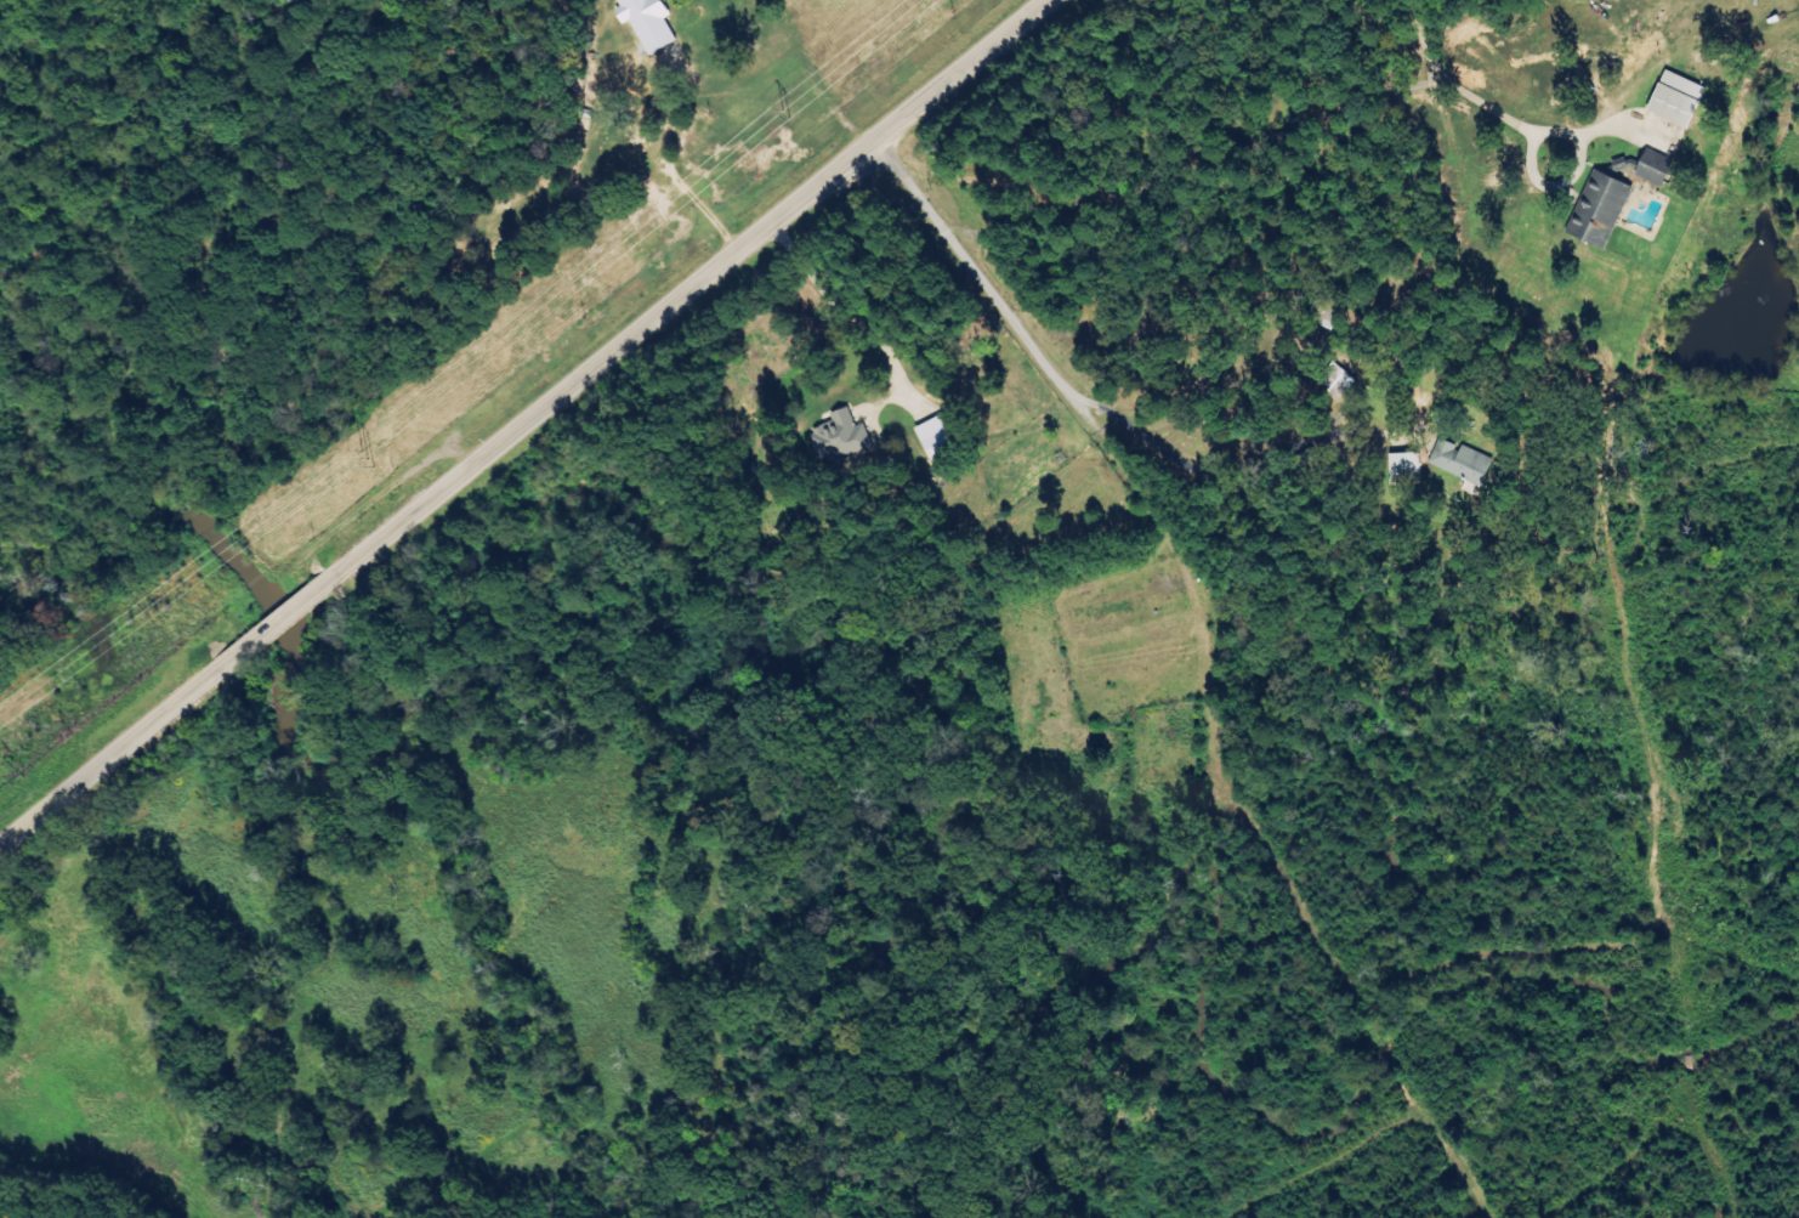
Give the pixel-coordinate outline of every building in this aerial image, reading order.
[(665,17),(670,14),(663,0),(618,0),(622,7),(616,10),(623,23),(631,19),(649,55),(677,40),(665,17)] [(1707,86),(1665,69),(1648,110),(1689,127),(1707,86)] [(1663,186),(1673,160),(1644,149),(1635,175),(1663,186)] [(1606,249),(1633,186),(1607,174),(1605,179),(1592,174),(1567,232),(1606,249)] [(872,446),(862,422),(856,424),(849,405),(830,413),(833,421),(812,430),(825,464),(872,446)] [(931,459),(962,444),(947,412),(916,427),(931,459)] [(1478,495),(1493,457),(1462,444),(1461,447),(1444,440),(1434,465),(1467,478),(1462,489),(1478,495)] [(1391,484),(1422,483),(1420,452),(1390,453),(1391,484)]
